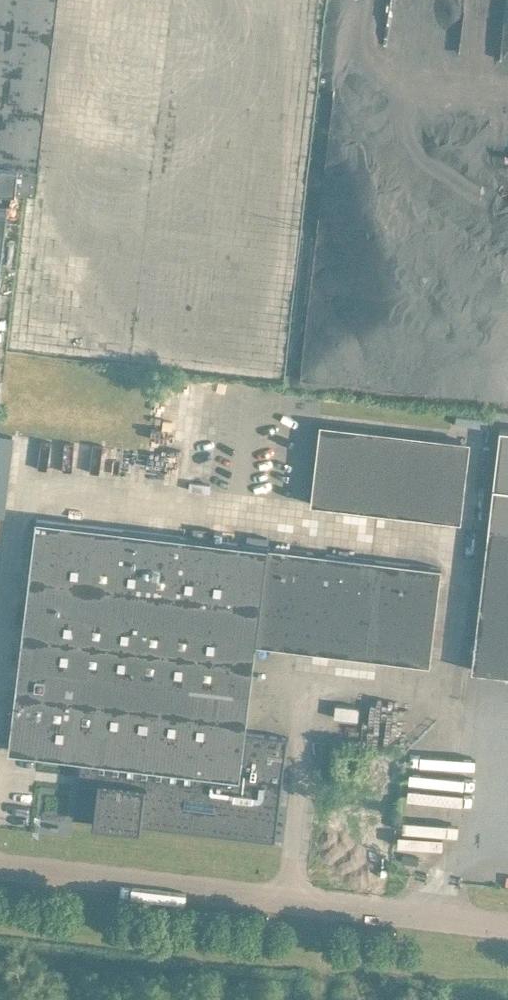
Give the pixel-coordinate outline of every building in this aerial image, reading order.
[(25,199),(36,200),(39,175),(38,175),(59,0),(0,0),(0,196),(25,199)] [(472,678),(507,682),(507,438),(500,437),(472,678)] [(10,758),(81,766),(74,823),(276,847),(288,746),(245,740),(256,652),(430,673),(442,576),(37,527),(10,758)]
